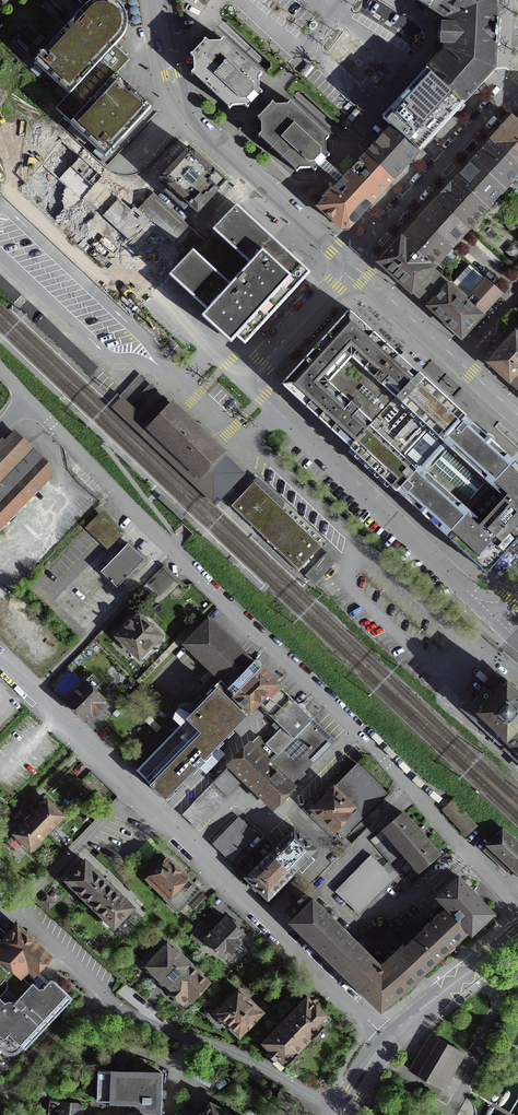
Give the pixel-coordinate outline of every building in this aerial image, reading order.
[(72,108),(122,54),(118,50),(114,47),(122,38),(124,35),(125,33),(126,29),(127,25),(127,21),(127,18),(125,13),(124,11),(122,8),(119,5),(116,3),(112,1),(110,0),(97,0),(93,2),(89,4),(85,7),(76,18),(57,39),(35,62),(39,67),(69,95),(56,109),(64,116),(72,108)] [(429,9),(435,0),(414,0),(429,9)] [(427,70),(464,104),(494,70),(496,47),(497,47),(497,46),(499,46),(499,34),(500,21),(498,21),(498,20),(497,20),(498,0),(435,0),(429,9),(446,20),(446,26),(443,26),(442,45),(445,45),(445,51),(427,70)] [(193,71),(190,75),(229,111),(232,107),(237,107),(243,107),(244,108),(247,110),(262,94),(259,92),(258,91),(258,79),(261,76),(223,40),(219,43),(208,44),(204,41),(190,57),(193,60),(193,71)] [(120,48),(118,50),(122,54),(125,57),(127,55),(120,48)] [(122,54),(72,108),(64,116),(63,118),(103,154),(105,157),(151,108),(134,92),(116,75),(119,71),(126,65),(129,61),(125,57),(122,54)] [(127,66),(126,65),(119,71),(121,73),(127,66)] [(390,128),(418,153),(464,104),(427,70),(427,71),(382,119),(391,127),(390,128)] [(0,109),(0,170),(21,147),(42,166),(65,141),(14,94),(0,109)] [(325,142),(328,138),(290,103),(287,106),(275,106),(272,103),(257,119),(260,122),(261,134),(258,137),(296,173),(299,170),(307,169),(311,169),(314,172),(329,156),(326,153),(325,150),(325,142)] [(451,249),(469,229),(487,209),(505,190),(517,176),(517,125),(511,119),(496,136),(491,140),(476,157),(473,160),(471,163),(455,180),(440,197),(437,200),(423,215),(419,220),(416,222),(400,240),(398,242),(378,264),(411,293),(412,292),(433,269),(436,265),(451,249)] [(394,180),(418,153),(390,128),(367,154),(394,180)] [(65,141),(42,166),(20,190),(54,223),(100,174),(65,141)] [(233,188),(227,182),(208,165),(189,147),(160,179),(169,187),(165,192),(184,210),(189,205),(198,213),(204,219),(209,215),(233,188)] [(349,229),(394,180),(367,154),(335,188),(334,187),(324,198),(325,199),(317,208),(341,229),(349,229)] [(199,244),(218,224),(209,215),(202,208),(198,213),(169,186),(154,202),(183,230),(199,244)] [(154,202),(146,195),(118,225),(170,273),(194,249),(179,235),(183,230),(154,202)] [(237,335),(244,342),(256,329),(258,327),(261,324),(280,303),(308,273),(272,240),(268,236),(264,232),(236,207),(207,237),(203,241),(170,275),(181,284),(209,310),(203,316),(231,341),(237,335)] [(517,238),(517,214),(509,224),(508,222),(505,226),(517,238)] [(506,253),(511,257),(516,251),(512,247),(506,253)] [(433,269),(412,292),(461,337),(500,295),(469,266),(451,286),(433,269)] [(397,491),(400,494),(446,537),(452,543),(486,574),(517,539),(517,465),(514,461),(494,444),(494,441),(493,439),(492,437),(490,435),(487,435),(485,435),(465,417),(421,376),(418,374),(349,310),(315,347),(280,385),(306,409),(344,443),(349,449),(393,490),(396,492),(397,491)] [(488,363),(508,382),(517,371),(517,338),(514,335),(488,363)] [(508,382),(509,383),(509,382),(517,390),(517,371),(508,382)] [(125,400),(146,378),(141,374),(120,396),(125,400)] [(158,390),(151,383),(130,405),(137,412),(158,390)] [(168,399),(163,395),(142,417),(146,421),(168,399)] [(246,475),(223,452),(200,476),(174,451),(164,441),(150,428),(152,425),(123,398),(111,409),(215,508),(246,475)] [(174,451),(200,476),(223,452),(201,431),(203,427),(200,424),(198,422),(195,425),(172,404),(152,425),(150,428),(164,441),(174,451)] [(34,450),(15,431),(5,441),(3,439),(0,442),(0,485),(34,450)] [(57,472),(34,450),(0,485),(0,531),(57,472)] [(109,552),(124,537),(100,514),(85,529),(109,552)] [(100,574),(117,590),(145,562),(128,545),(100,574)] [(169,574),(163,568),(147,584),(159,596),(175,580),(169,574)] [(143,621),(141,618),(137,622),(131,616),(114,633),(141,660),(150,651),(147,648),(155,641),(158,641),(161,638),(161,635),(158,632),(155,632),(147,625),(147,623),(146,622),(145,621),(143,621)] [(291,785),(334,741),(312,719),(276,685),(268,677),(259,669),(260,668),(208,618),(182,645),(220,681),(214,687),(216,689),(191,715),(179,709),(176,711),(174,715),(172,719),(179,726),(136,771),(165,799),(197,767),(199,769),(206,762),(203,759),(257,704),(281,728),(265,744),(258,737),(192,804),(182,815),(195,828),(242,778),(257,792),(273,808),(293,787),(291,785)] [(517,751),(517,692),(507,681),(477,712),(500,734),(517,751)] [(342,838),(386,793),(356,764),(313,809),(342,838)] [(31,849),(46,834),(56,824),(57,826),(65,818),(63,816),(66,813),(47,794),(34,807),(24,817),(11,830),(31,849)] [(466,836),(476,827),(453,801),(442,810),(466,836)] [(406,882),(438,855),(423,837),(424,836),(418,830),(417,831),(402,813),(370,841),(406,882)] [(212,844),(230,862),(256,836),(237,818),(212,844)] [(13,822),(8,819),(0,828),(0,839),(1,840),(10,830),(8,828),(13,822)] [(267,899),(292,874),(296,870),(315,850),(294,828),(270,853),(246,878),(259,890),(267,899)] [(502,831),(488,846),(517,874),(517,846),(502,831)] [(359,916),(383,891),(393,880),(370,856),(365,862),(359,868),(348,879),(335,892),(359,916)] [(177,912),(198,890),(164,857),(157,864),(160,867),(148,880),(165,897),(164,899),(177,912)] [(132,908),(108,885),(85,862),(78,869),(75,866),(73,868),(71,870),(74,872),(66,881),(90,904),(113,927),(122,919),(124,921),(126,919),(128,918),(125,915),(132,908)] [(438,896),(448,907),(469,930),(469,929),(471,932),(492,913),(475,895),(458,877),(438,896)] [(197,912),(209,900),(202,894),(191,906),(197,912)] [(48,909),(54,903),(46,896),(40,902),(48,909)] [(310,941),(325,955),(340,970),(342,972),(344,974),(360,989),(380,1009),(392,999),(404,989),(415,979),(437,959),(452,945),(469,930),(448,907),(416,937),(399,953),(397,951),(380,967),(362,949),(363,948),(357,943),(357,944),(346,934),(336,923),(337,923),(331,917),(330,918),(312,900),(291,922),(306,936),(306,937),(308,939),(310,941)] [(240,943),(246,937),(226,917),(210,933),(200,924),(195,929),(196,930),(189,938),(198,947),(205,940),(224,958),(225,958),(228,962),(235,955),(232,952),(241,943),(240,943)] [(4,1050),(8,1052),(11,1053),(15,1052),(17,1050),(21,1046),(24,1050),(74,996),(65,987),(56,978),(53,976),(51,976),(47,979),(44,983),(39,983),(34,978),(37,975),(35,974),(53,952),(17,918),(6,931),(0,926),(0,1047),(4,1050)] [(208,983),(166,943),(144,966),(185,1006),(208,983)] [(239,1035),(261,1013),(238,990),(216,1013),(219,1016),(217,1017),(225,1025),(226,1023),(239,1035)] [(296,1052),(306,1043),(311,1038),(312,1039),(330,1020),(320,1010),(307,997),(283,1021),(262,1043),(270,1050),(267,1054),(273,1060),(271,1062),(275,1065),(281,1071),(298,1053),(296,1052)] [(410,1070),(442,1090),(463,1054),(431,1035),(410,1070)] [(157,1114),(157,1112),(159,1112),(160,1073),(123,1072),(97,1071),(96,1101),(140,1103),(140,1106),(141,1108),(143,1110),(145,1111),(147,1111),(146,1114),(157,1114)] [(275,1101),(290,1110),(295,1101),(280,1092),(275,1101)] [(83,1106),(77,1105),(77,1104),(49,1102),(48,1114),(82,1114),(83,1106)] [(210,1105),(207,1110),(205,1114),(204,1114),(203,1114),(228,1114),(210,1105)]
